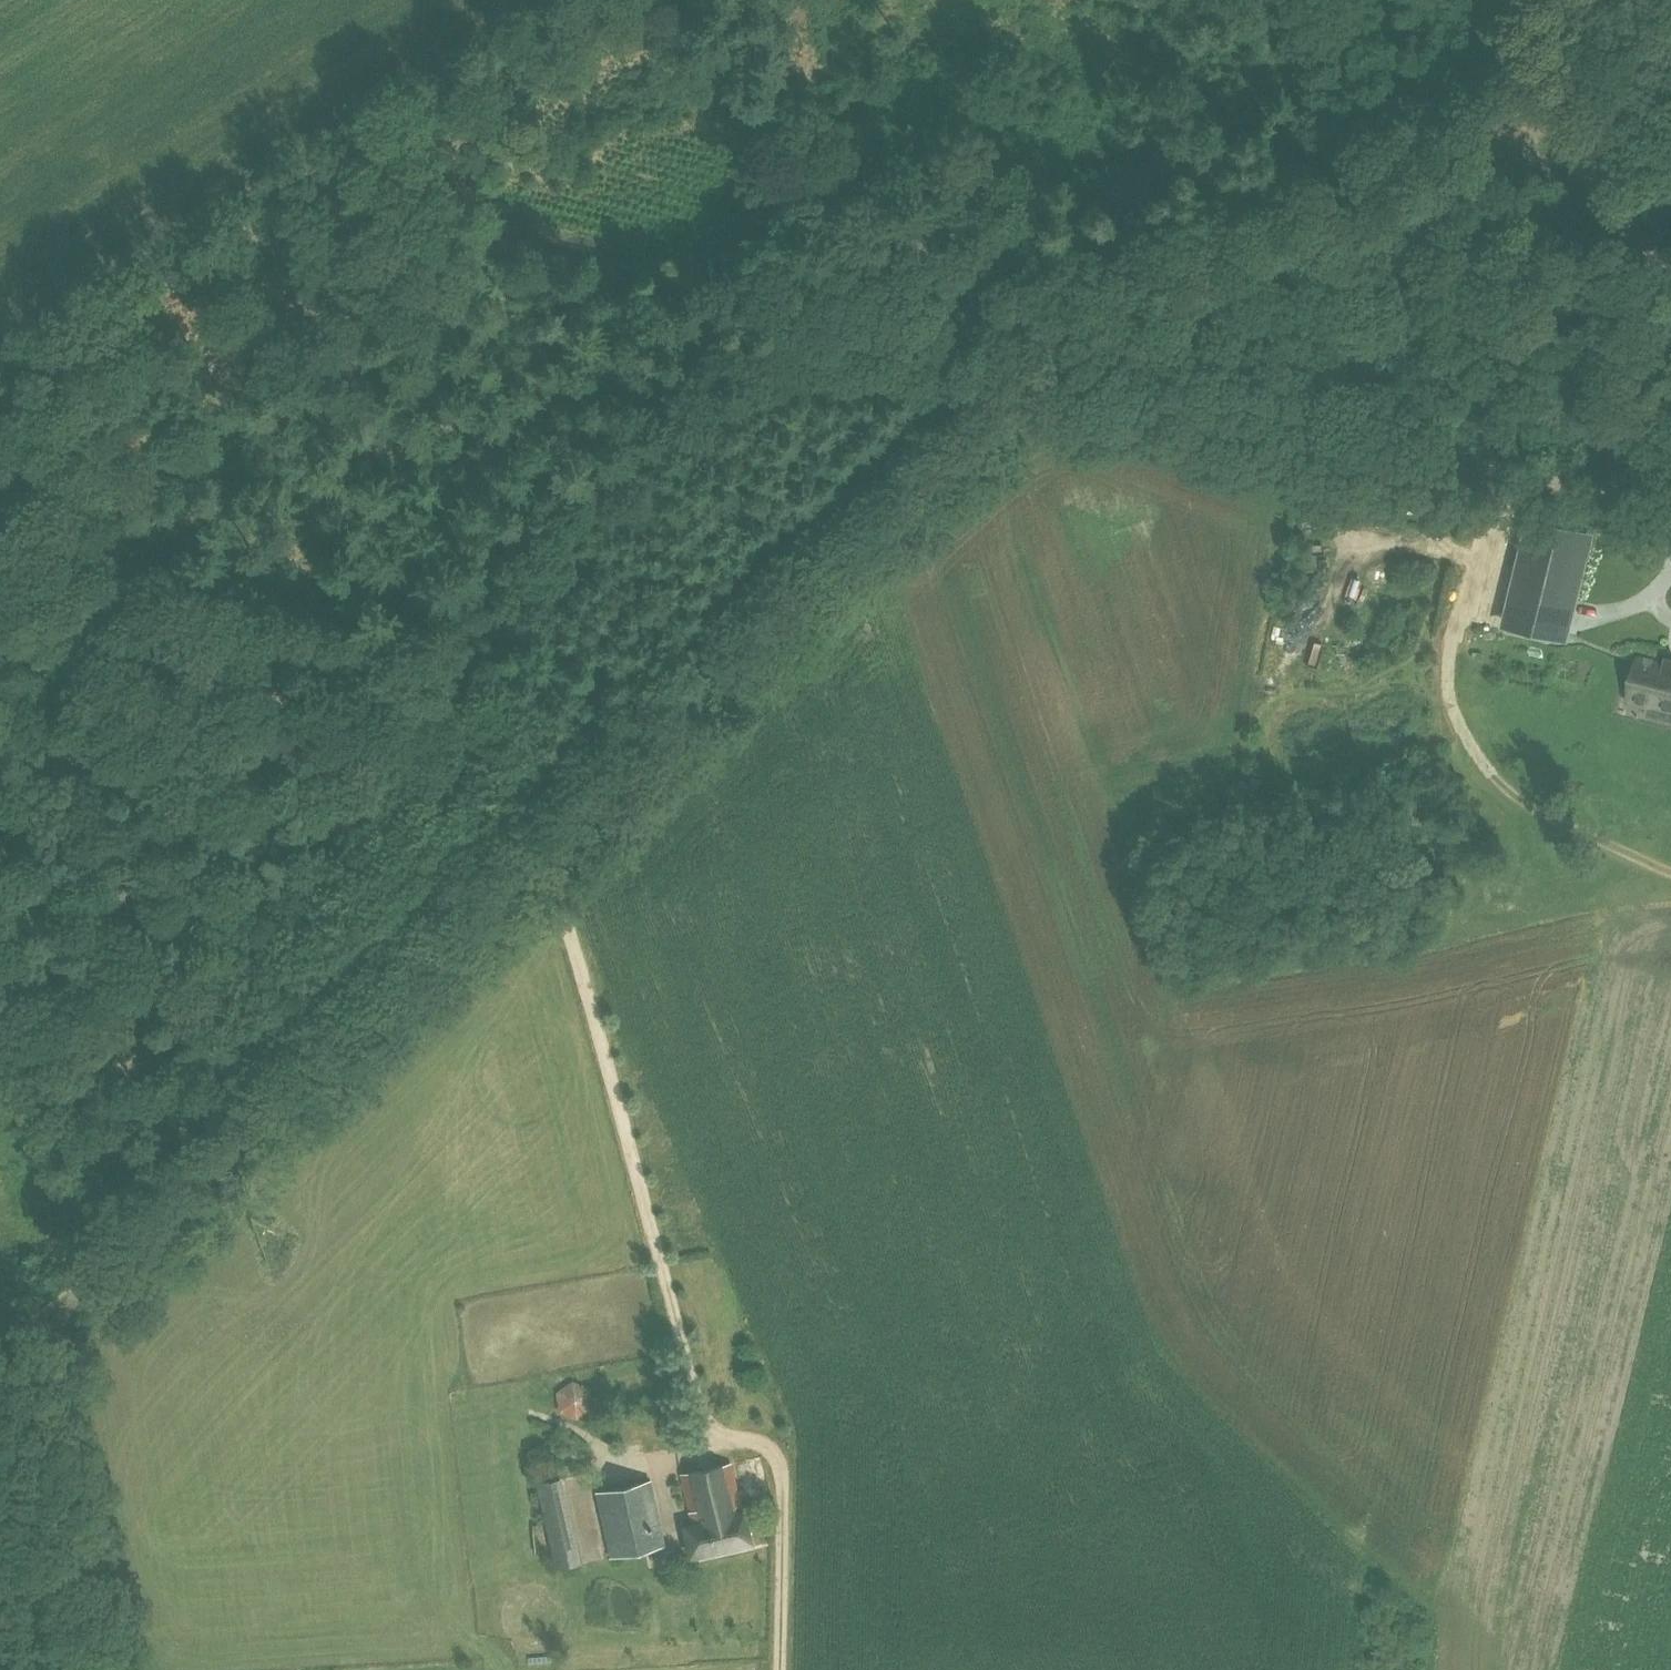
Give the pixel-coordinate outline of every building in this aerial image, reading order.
[(1566,643),(1594,533),(1525,516),(1497,626),(1566,643)] [(1639,652),(1625,703),(1649,709),(1647,716),(1670,722),(1670,661),(1639,652)] [(690,1558),(750,1545),(732,1463),(680,1474),(691,1520),(682,1522),(690,1558)] [(561,1477),(557,1478),(536,1483),(555,1569),(580,1563),(561,1477)] [(650,1481),(597,1493),(611,1556),(664,1545),(650,1481)]
